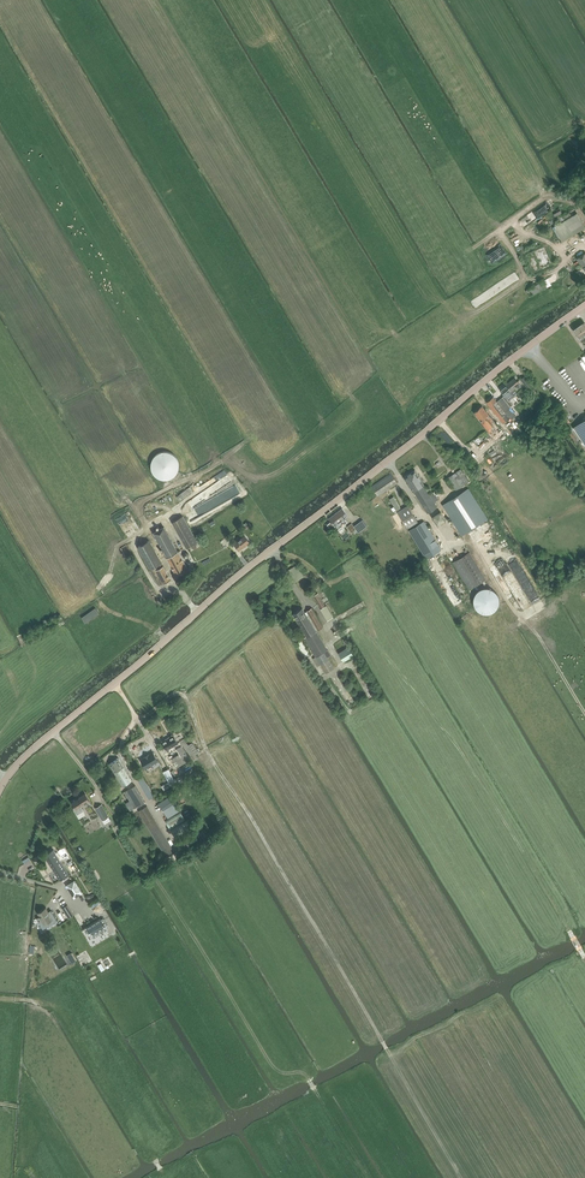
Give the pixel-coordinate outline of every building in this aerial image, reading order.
[(552,227),(561,242),(584,228),(584,227),(577,213),(565,220),(560,223),(552,227)] [(577,258),(584,271),(584,253),(577,258)] [(529,296),(551,285),(548,279),(526,290),(529,296)] [(579,326),(573,329),(579,338),(584,335),(579,326)] [(527,387),(531,384),(525,376),(521,379),(527,387)] [(515,378),(506,384),(511,391),(516,386),(517,388),(521,386),(519,384),(515,378)] [(506,384),(500,389),(504,395),(502,397),(509,405),(510,407),(513,405),(510,400),(513,397),(515,396),(514,395),(511,391),(506,384)] [(493,397),(487,402),(509,430),(511,429),(515,435),(521,431),(511,419),(506,413),(512,408),(510,407),(509,405),(502,397),(497,401),(493,397)] [(500,429),(482,405),(474,412),(492,435),(500,429)] [(573,427),(584,445),(584,419),(573,427)] [(544,425),(553,437),(556,435),(556,436),(559,433),(557,430),(556,430),(553,426),(550,428),(547,423),(544,425)] [(491,457),(497,453),(493,448),(488,452),(491,457)] [(159,478),(164,479),(168,479),(173,477),(177,473),(179,467),(179,461),(175,455),(172,453),(166,451),(160,452),(155,455),(153,459),(151,464),(152,470),(155,475),(159,478)] [(409,484),(420,477),(415,469),(404,476),(409,484)] [(456,490),(469,482),(461,469),(448,477),(456,490)] [(378,495),(398,482),(391,473),(372,486),(378,495)] [(420,477),(409,484),(413,491),(414,491),(428,512),(437,507),(434,502),(439,499),(438,497),(437,495),(434,491),(429,494),(423,485),(424,484),(420,477)] [(180,501),(194,492),(190,487),(177,496),(180,501)] [(442,505),(462,535),(487,519),(468,488),(442,505)] [(407,528),(418,521),(408,505),(397,512),(407,528)] [(331,521),(327,524),(331,528),(333,526),(336,530),(347,521),(344,518),(348,515),(342,508),(329,518),(331,521)] [(437,526),(447,520),(441,511),(432,516),(437,526)] [(183,516),(172,522),(187,548),(189,547),(191,546),(194,544),(198,542),(183,516)] [(427,558),(442,549),(424,521),(409,530),(427,558)] [(351,523),(347,526),(351,532),(355,529),(351,523)] [(177,575),(188,569),(178,551),(164,526),(153,532),(167,557),(177,575)] [(239,550),(250,542),(245,535),(234,544),(239,550)] [(159,585),(171,578),(149,540),(138,547),(159,585)] [(486,579),(469,552),(453,562),(469,589),(486,579)] [(296,581),(304,576),(297,564),(289,569),(296,581)] [(502,604),(502,601),(502,598),(501,596),(500,594),(498,592),(496,590),(494,589),(491,588),(489,588),(486,588),(483,589),(480,590),(479,591),(477,593),(476,596),(475,598),(474,601),(475,604),(475,606),(477,609),(478,611),(480,613),(482,614),(485,615),(488,615),(489,615),(491,615),(493,614),(496,613),(497,612),(499,609),(501,607),(502,604)] [(318,593),(313,596),(328,620),(333,617),(326,605),(318,593)] [(331,654),(307,615),(309,614),(318,629),(323,626),(312,608),(307,611),(305,612),(302,608),(293,614),(306,636),(304,638),(316,657),(313,658),(318,666),(321,664),(326,672),(334,667),(327,657),(331,654)] [(344,661),(354,655),(349,646),(339,653),(344,661)] [(169,737),(163,741),(167,749),(178,743),(173,735),(172,734),(169,736),(169,737)] [(180,742),(181,745),(194,760),(198,757),(196,754),(199,751),(192,742),(189,745),(183,738),(180,742)] [(179,754),(181,756),(186,752),(182,746),(176,749),(179,754)] [(145,757),(141,759),(146,768),(158,761),(153,752),(149,755),(148,754),(145,756),(145,757)] [(186,752),(181,756),(179,754),(171,758),(177,768),(190,759),(186,752)] [(123,786),(132,780),(118,758),(109,764),(123,786)] [(169,781),(162,785),(164,790),(178,783),(177,780),(176,778),(174,779),(169,768),(163,771),(169,781)] [(141,776),(137,778),(149,799),(154,796),(141,776)] [(135,808),(145,802),(135,785),(125,791),(135,808)] [(79,798),(72,802),(76,808),(74,809),(77,814),(83,810),(80,806),(83,804),(83,805),(90,801),(85,794),(79,798)] [(172,794),(159,803),(164,812),(168,818),(182,809),(172,794)] [(100,805),(95,808),(102,820),(103,820),(105,824),(111,820),(109,817),(108,817),(107,815),(101,805),(100,805)] [(166,857),(175,852),(147,806),(139,811),(166,857)] [(171,829),(186,819),(181,812),(166,821),(171,829)] [(175,838),(196,826),(191,818),(170,830),(175,838)] [(60,859),(67,854),(63,848),(58,851),(61,856),(59,857),(53,849),(44,855),(60,880),(69,874),(60,859)] [(74,898),(83,892),(75,879),(66,885),(74,898)] [(67,905),(62,908),(68,918),(74,915),(67,905)] [(46,907),(37,912),(40,917),(37,918),(43,928),(57,921),(51,910),(51,911),(49,912),(46,907)] [(100,918),(87,926),(88,927),(87,928),(91,934),(92,934),(94,938),(107,930),(105,926),(107,925),(103,918),(101,919),(100,918)]
